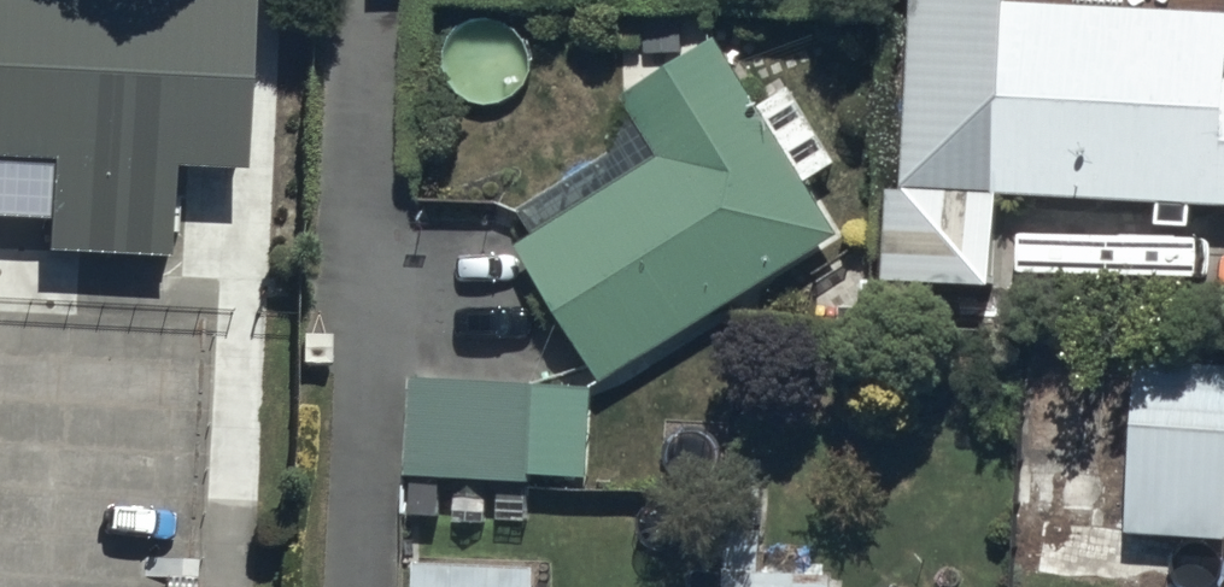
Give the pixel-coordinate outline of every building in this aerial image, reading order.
[(47,157),(40,262),(178,272),(185,167),(251,171),(262,14),(65,0),(0,0),(0,154),(47,157)] [(907,203),(891,202),(886,303),(1000,309),(1004,215),(1160,223),(1160,240),(1020,239),(1020,295),(1203,297),(1204,241),(1193,241),(1194,226),(1223,227),(1223,32),(1014,22),(1015,1),(1009,1),(1009,0),(917,0),(907,203)] [(626,112),(631,120),(612,170),(522,225),(536,247),(519,258),(606,398),(841,252),(808,199),(842,178),(793,99),(760,120),(719,55),(626,112)] [(1137,377),(1130,551),(1223,555),(1223,380),(1137,377)] [(591,402),(418,397),(415,493),(534,497),(534,491),(588,492),(591,402)] [(729,497),(725,586),(784,586),(761,586),(765,499),(729,497)] [(538,571),(418,567),(417,586),(538,586),(538,571)]
